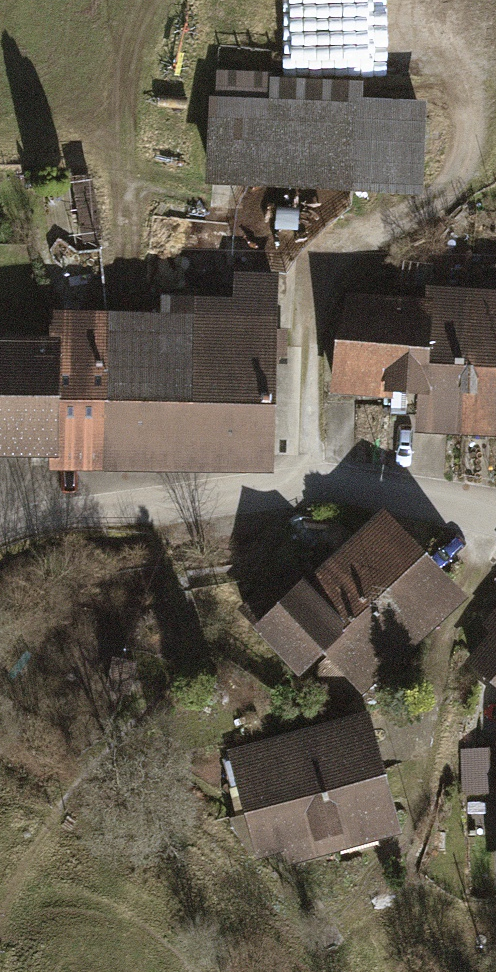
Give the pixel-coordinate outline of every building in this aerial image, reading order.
[(201,97),(198,187),(419,195),(419,181),(431,182),(433,124),(421,123),(422,105),(356,103),(357,86),(265,83),(266,74),(209,72),(208,97),(201,97)] [(69,180),(82,245),(101,241),(89,176),(69,180)] [(50,314),(50,340),(48,463),(48,472),(273,476),(276,274),(234,274),(234,300),(162,299),(162,315),(50,314)] [(418,436),(458,439),(466,292),(425,290),(425,300),(345,296),(339,396),(420,400),(418,436)] [(466,292),(458,439),(495,441),(495,294),(466,292)] [(48,463),(50,340),(0,340),(0,462),(48,463)] [(299,679),(310,668),(428,559),(385,514),(309,585),(289,564),(237,612),(299,679)] [(461,595),(428,559),(310,668),(344,704),(461,595)] [(495,691),(495,610),(483,626),(491,633),(464,665),(495,691)] [(368,716),(228,750),(254,859),(285,852),(289,867),(399,840),(368,716)] [(490,750),(461,750),(461,794),(490,795),(490,750)]
